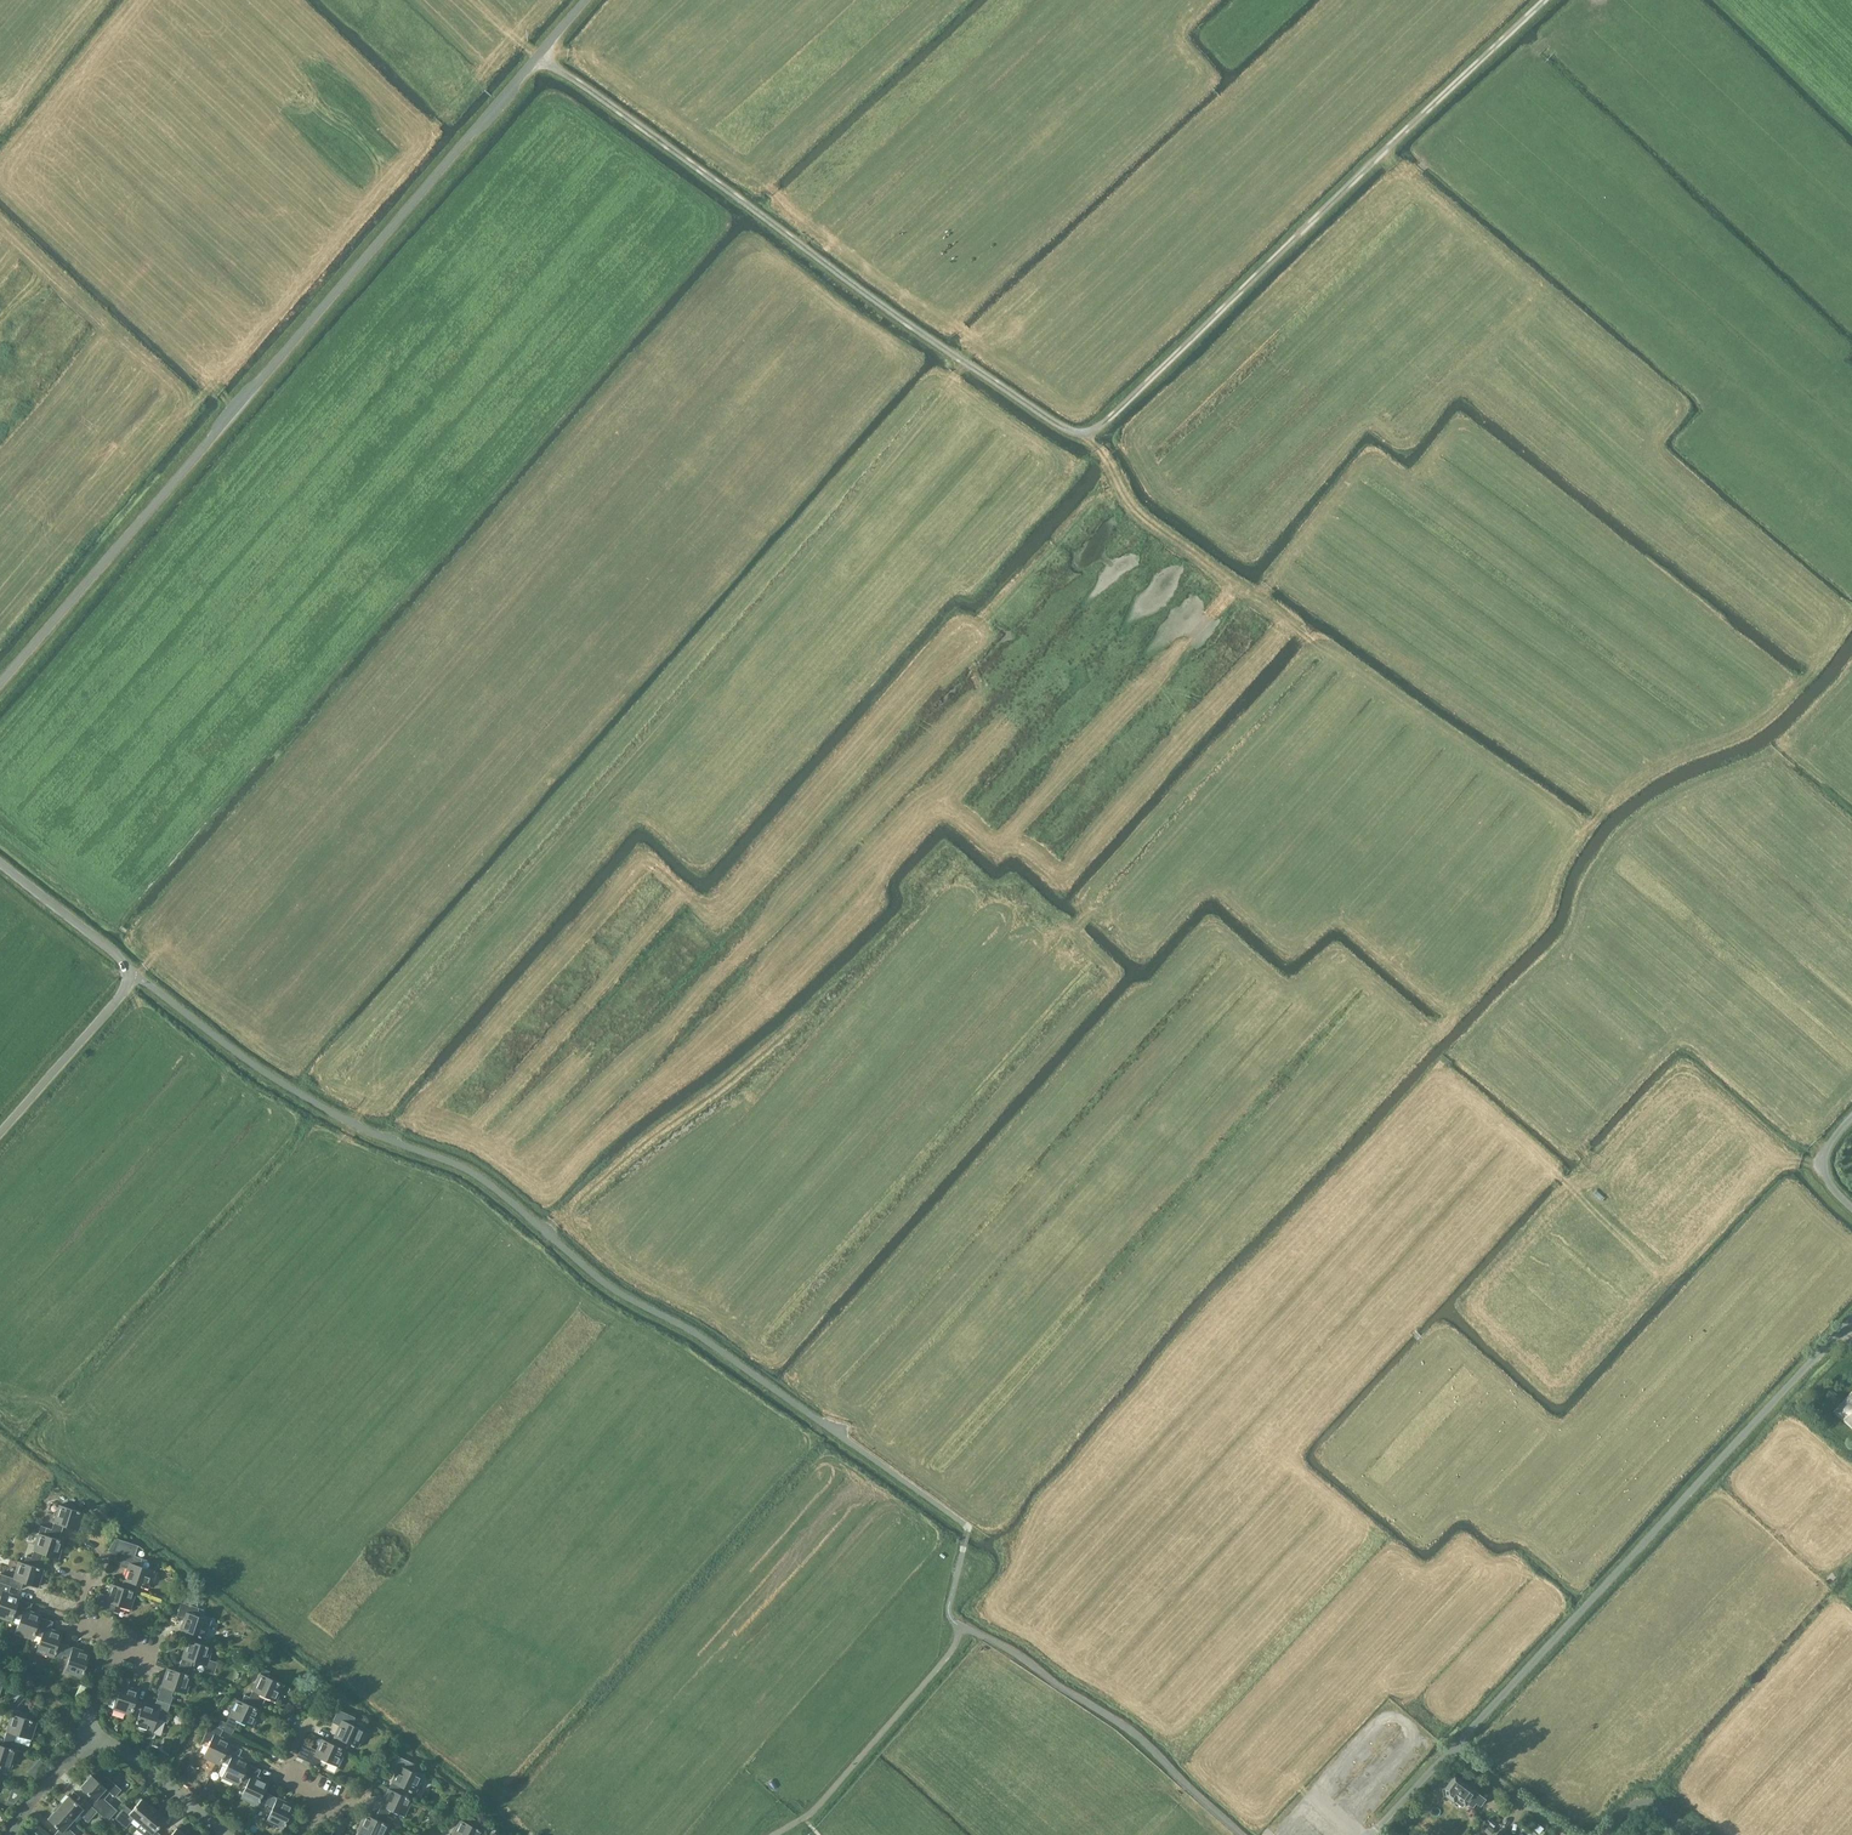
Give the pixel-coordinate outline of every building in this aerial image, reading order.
[(1834,1410),(1851,1428),(1851,1390),(1834,1410)] [(57,1497),(65,1504),(71,1496),(63,1489),(57,1497)] [(41,1526),(38,1533),(56,1539),(57,1538),(59,1539),(63,1526),(79,1531),(84,1513),(58,1504),(53,1522),(54,1523),(52,1529),(41,1526)] [(18,1561),(36,1567),(38,1567),(43,1554),(59,1559),(64,1541),(58,1540),(59,1539),(57,1538),(56,1539),(38,1533),(33,1551),(34,1551),(32,1558),(26,1556),(24,1563),(18,1561)] [(121,1540),(117,1552),(124,1554),(120,1565),(127,1568),(123,1580),(120,1587),(128,1590),(129,1589),(132,1590),(136,1592),(137,1589),(138,1585),(148,1588),(154,1571),(144,1567),(139,1566),(141,1559),(134,1556),(138,1545),(121,1540)] [(8,1585),(10,1586),(20,1589),(23,1582),(38,1587),(44,1570),(38,1568),(38,1567),(36,1567),(18,1561),(13,1578),(0,1574),(0,1582),(8,1585)] [(19,1599),(20,1596),(8,1592),(10,1586),(8,1585),(0,1582),(0,1618),(12,1622),(13,1617),(14,1617),(19,1599)] [(100,1593),(96,1606),(113,1612),(116,1604),(130,1609),(136,1592),(132,1590),(129,1589),(128,1590),(120,1587),(111,1583),(107,1595),(100,1593)] [(19,1599),(14,1617),(20,1619),(15,1634),(32,1639),(40,1614),(29,1610),(32,1603),(19,1599)] [(190,1633),(188,1640),(205,1646),(205,1645),(202,1644),(204,1638),(205,1638),(211,1620),(196,1615),(199,1608),(181,1602),(177,1615),(184,1618),(180,1629),(190,1633)] [(54,1657),(55,1653),(56,1654),(57,1651),(56,1651),(59,1643),(62,1632),(50,1628),(53,1622),(40,1617),(34,1634),(41,1637),(36,1652),(53,1658),(54,1657)] [(182,1657),(177,1671),(185,1674),(185,1673),(188,1674),(188,1675),(192,1676),(194,1669),(192,1668),(195,1661),(205,1665),(203,1671),(213,1674),(217,1663),(209,1660),(213,1648),(205,1645),(205,1646),(188,1640),(187,1639),(181,1657),(182,1657)] [(55,1653),(54,1657),(61,1659),(63,1655),(69,1657),(64,1672),(82,1678),(91,1653),(73,1647),(59,1643),(56,1651),(57,1651),(56,1654),(55,1653)] [(162,1685),(157,1699),(170,1704),(172,1696),(169,1695),(171,1688),(186,1694),(192,1676),(188,1675),(188,1674),(185,1673),(185,1674),(177,1671),(167,1668),(161,1685),(162,1685)] [(259,1673),(252,1690),(266,1696),(276,1701),(284,1685),(267,1677),(269,1671),(262,1668),(259,1673)] [(131,1715),(132,1710),(133,1711),(134,1708),(133,1708),(136,1700),(135,1700),(139,1690),(128,1686),(130,1679),(117,1675),(111,1692),(118,1694),(113,1709),(131,1715)] [(17,1692),(7,1703),(15,1710),(25,1698),(17,1692)] [(104,1694),(101,1702),(104,1703),(107,1704),(110,1696),(107,1695),(104,1694)] [(132,1710),(131,1715),(138,1717),(134,1727),(152,1733),(157,1718),(164,1721),(170,1704),(157,1699),(154,1706),(143,1702),(143,1703),(136,1700),(133,1708),(134,1708),(133,1711),(132,1710)] [(229,1716),(226,1722),(221,1720),(218,1727),(223,1729),(222,1730),(231,1734),(238,1720),(252,1727),(260,1711),(256,1708),(255,1708),(253,1707),(236,1699),(228,1716),(229,1716)] [(334,1737),(332,1740),(331,1743),(338,1746),(341,1747),(341,1748),(345,1750),(348,1743),(358,1747),(365,1731),(351,1724),(355,1717),(338,1709),(332,1722),(338,1725),(333,1736),(334,1737)] [(7,1731),(4,1738),(2,1745),(10,1748),(12,1748),(12,1749),(16,1750),(19,1743),(14,1742),(17,1735),(31,1739),(37,1722),(11,1714),(6,1731),(7,1731)] [(222,1761),(230,1744),(231,1741),(219,1736),(222,1730),(223,1729),(218,1727),(210,1723),(202,1740),(209,1743),(202,1757),(219,1765),(222,1760),(222,1761)] [(309,1747),(303,1759),(316,1765),(324,1769),(328,1761),(337,1766),(345,1750),(341,1748),(341,1747),(338,1746),(331,1743),(321,1739),(316,1750),(309,1747)] [(238,1785),(240,1781),(248,1764),(250,1761),(238,1756),(242,1749),(230,1744),(222,1761),(228,1763),(221,1777),(238,1785)] [(1,1764),(11,1768),(17,1750),(16,1750),(12,1749),(12,1748),(10,1748),(2,1745),(0,1745),(0,1767),(1,1764)] [(395,1755),(390,1767),(396,1770),(391,1782),(415,1793),(423,1776),(410,1770),(413,1763),(395,1755)] [(39,1759),(33,1766),(39,1771),(44,1765),(45,1764),(39,1759)] [(240,1798),(256,1806),(257,1805),(260,1800),(260,1801),(261,1798),(260,1798),(264,1791),(268,1781),(257,1776),(260,1770),(248,1764),(240,1781),(247,1784),(240,1798)] [(91,1775),(80,1787),(92,1797),(88,1802),(97,1811),(108,1821),(111,1817),(117,1810),(104,1799),(109,1792),(115,1796),(121,1789),(106,1776),(100,1782),(98,1781),(95,1778),(91,1775)] [(1466,1805),(1467,1802),(1474,1807),(1477,1803),(1481,1806),(1487,1799),(1476,1791),(1455,1776),(1446,1788),(1443,1788),(1444,1796),(1448,1796),(1455,1801),(1457,1799),(1466,1805)] [(381,1805),(378,1812),(375,1819),(364,1814),(382,1822),(385,1823),(385,1824),(389,1826),(389,1825),(392,1818),(387,1816),(390,1810),(404,1817),(412,1800),(408,1798),(408,1797),(406,1796),(405,1796),(388,1788),(380,1805),(381,1805)] [(204,1789),(201,1794),(206,1800),(211,1792),(204,1789)] [(277,1798),(270,1795),(264,1791),(260,1798),(261,1798),(260,1801),(260,1800),(257,1805),(256,1806),(257,1806),(257,1805),(264,1808),(266,1804),(272,1807),(266,1821),(282,1829),(294,1805),(277,1797),(277,1798)] [(68,1795),(58,1807),(73,1821),(79,1814),(88,1822),(97,1811),(88,1802),(85,1800),(80,1805),(68,1795)] [(133,1818),(140,1824),(153,1809),(141,1799),(132,1811),(125,1805),(115,1818),(126,1827),(133,1818)] [(58,1807),(48,1819),(59,1829),(54,1834),(76,1834),(67,1827),(73,1821),(58,1807)] [(136,1829),(142,1834),(161,1834),(155,1830),(163,1821),(165,1819),(153,1809),(140,1824),(136,1828),(136,1829)] [(355,1834),(384,1834),(389,1826),(385,1824),(385,1823),(382,1822),(364,1814),(357,1830),(355,1834)] [(483,1832),(481,1831),(484,1825),(471,1817),(467,1823),(460,1819),(451,1834),(482,1834),(483,1832)] [(1491,1817),(1486,1822),(1492,1828),(1497,1823),(1491,1817)] [(1537,1822),(1533,1828),(1539,1833),(1544,1828),(1537,1822)] [(32,1828),(39,1834),(50,1834),(36,1823),(32,1828)] [(1482,1834),(1488,1834),(1489,1834),(1494,1829),(1489,1825),(1484,1831),(1485,1831),(1482,1834)]
